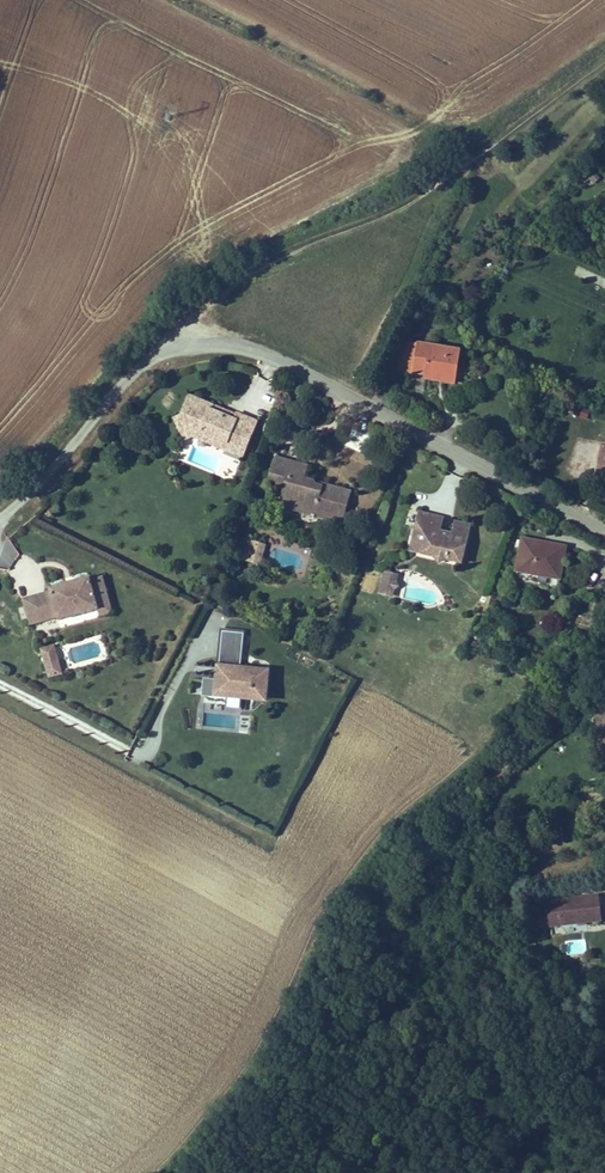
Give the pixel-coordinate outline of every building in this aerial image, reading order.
[(414,374),(422,345),(405,341),(397,369),(414,374)] [(462,357),(422,345),(414,374),(425,376),(427,372),(440,375),(442,368),(458,373),(462,357)] [(454,384),(458,373),(442,368),(440,375),(427,372),(425,376),(454,384)] [(208,402),(186,392),(177,413),(170,416),(178,437),(185,434),(196,430),(220,440),(217,447),(218,447),(236,455),(251,420),(232,412),(229,418),(205,408),(208,402)] [(232,412),(208,402),(205,408),(229,418),(232,412)] [(575,405),(574,415),(589,417),(590,407),(575,405)] [(220,440),(196,430),(185,434),(217,448),(218,447),(217,447),(220,440)] [(292,462),(269,455),(264,476),(279,480),(278,484),(285,486),(281,502),(297,507),(304,505),(307,509),(330,516),(329,520),(336,522),(344,496),(338,489),(325,485),(324,491),(306,485),(307,480),(301,478),(294,481),(287,479),(292,462)] [(299,464),(292,462),(287,479),(294,481),(299,464)] [(325,485),(307,480),(306,485),(324,491),(325,485)] [(285,486),(278,484),(273,500),(281,502),(285,486)] [(330,516),(307,509),(306,513),(329,520),(330,516)] [(427,517),(418,515),(411,546),(425,549),(422,559),(460,569),(470,533),(456,529),(453,541),(447,540),(446,541),(436,538),(423,534),(427,517)] [(440,521),(427,517),(423,534),(436,538),(440,521)] [(246,554),(250,541),(242,539),(236,558),(251,563),(253,556),(246,554)] [(253,556),(257,544),(250,541),(246,554),(253,556)] [(425,549),(411,546),(409,555),(422,559),(425,549)] [(507,590),(511,591),(547,599),(550,587),(556,556),(540,553),(517,547),(507,590)] [(90,608),(86,596),(98,592),(93,576),(81,580),(80,577),(46,587),(41,588),(42,591),(35,593),(40,610),(19,616),(21,625),(49,617),(50,620),(89,608),(90,608)] [(380,596),(392,599),(398,579),(386,576),(380,596)] [(104,612),(98,592),(86,596),(90,608),(89,608),(91,616),(104,612)] [(40,610),(35,593),(14,599),(19,616),(40,610)] [(221,629),(218,665),(217,680),(205,679),(204,696),(215,697),(268,701),(270,670),(241,667),(244,631),(221,629)] [(48,655),(45,646),(34,650),(36,658),(48,655)] [(53,673),(48,655),(36,658),(42,676),(53,673)] [(594,730),(598,765),(604,764),(604,728),(594,730)] [(602,934),(599,908),(547,915),(550,940),(602,934)]
